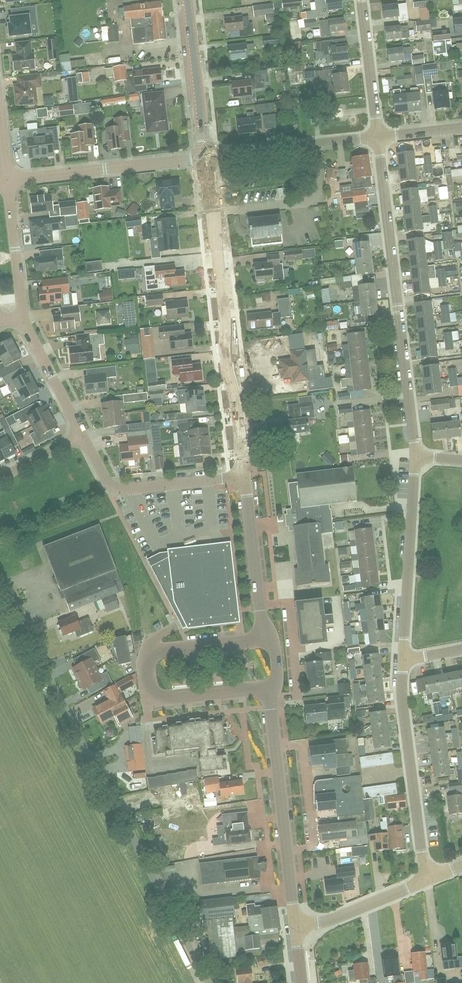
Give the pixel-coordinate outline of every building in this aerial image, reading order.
[(302,0),(296,0),(283,1),(284,9),(302,7),(302,0)] [(318,0),(315,1),(317,11),(307,13),(308,19),(329,17),(328,11),(343,9),(341,0),(322,0),(318,0)] [(428,6),(427,0),(413,0),(414,9),(428,6)] [(459,5),(453,6),(454,12),(461,11),(461,0),(459,0),(459,5)] [(119,17),(124,16),(125,20),(133,19),(133,20),(151,18),(152,24),(144,25),(145,27),(131,29),(133,45),(154,43),(154,41),(165,40),(162,17),(161,2),(131,6),(131,7),(123,8),(119,9),(119,17)] [(266,23),(275,22),(274,14),(273,4),(253,6),(254,17),(265,16),(266,23)] [(407,16),(406,10),(405,4),(383,7),(384,19),(398,17),(399,22),(408,21),(407,16)] [(22,17),(10,18),(11,25),(8,25),(9,27),(7,28),(7,35),(9,34),(10,37),(31,34),(30,23),(37,23),(35,7),(21,9),(22,17)] [(226,32),(239,30),(240,38),(254,36),(252,23),(249,24),(248,18),(242,18),(242,17),(225,19),(226,32)] [(305,29),(316,27),(315,19),(304,20),(305,29)] [(332,37),(331,33),(345,31),(344,19),(321,22),(320,22),(322,38),(332,37)] [(436,19),(429,20),(415,22),(416,32),(431,30),(430,28),(437,28),(436,19)] [(461,32),(461,20),(454,21),(455,33),(461,32)] [(109,25),(110,32),(107,32),(108,39),(109,43),(119,42),(119,38),(118,31),(117,24),(109,25)] [(276,25),(268,26),(269,34),(277,33),(276,25)] [(409,38),(408,32),(408,26),(385,28),(387,41),(409,38)] [(451,40),(450,31),(432,33),(433,42),(434,42),(451,40)] [(264,47),(265,47),(266,48),(278,47),(278,46),(277,36),(263,38),(264,47)] [(58,57),(57,50),(56,40),(49,41),(51,58),(58,57)] [(332,63),(349,61),(347,46),(335,47),(334,40),(316,43),(317,53),(323,53),(323,56),(332,55),(332,63)] [(451,40),(434,42),(435,55),(452,53),(451,40)] [(31,55),(29,43),(17,44),(18,53),(19,53),(19,56),(12,57),(13,71),(36,68),(34,54),(31,55)] [(246,52),(254,50),(254,44),(246,45),(245,45),(228,47),(230,60),(247,58),(246,52)] [(403,55),(411,54),(410,48),(388,51),(389,63),(404,61),(403,55)] [(412,65),(425,64),(424,55),(411,56),(412,65)] [(422,70),(423,78),(438,76),(437,65),(436,64),(422,65),(422,70)] [(106,79),(115,78),(115,82),(127,80),(125,66),(114,67),(114,68),(105,69),(106,79)] [(145,83),(161,82),(160,69),(133,72),(135,86),(146,85),(145,83)] [(404,76),(403,69),(390,70),(391,78),(396,77),(397,85),(405,84),(403,76),(404,76)] [(324,82),(328,82),(329,93),(335,92),(335,94),(349,92),(347,74),(334,76),(334,70),(316,72),(311,72),(311,77),(316,77),(317,85),(324,84),(324,82)] [(423,78),(422,70),(415,71),(415,75),(417,86),(424,85),(423,78)] [(77,74),(78,84),(86,82),(84,73),(77,74)] [(267,74),(255,75),(256,81),(250,82),(249,81),(233,83),(233,85),(230,85),(230,87),(230,95),(232,96),(234,96),(234,97),(251,95),(250,89),(256,88),(256,83),(268,82),(267,80),(271,80),(270,74),(267,74)] [(403,76),(405,84),(412,83),(411,75),(404,76),(403,76)] [(39,76),(26,77),(17,78),(18,86),(15,86),(17,104),(25,104),(25,103),(28,102),(28,104),(29,105),(35,104),(37,102),(36,99),(34,97),(33,87),(41,86),(39,76)] [(76,77),(67,78),(69,103),(78,102),(76,77)] [(435,109),(449,108),(447,91),(446,91),(446,83),(433,85),(434,92),(433,93),(435,109)] [(406,95),(408,113),(421,111),(419,94),(418,94),(417,88),(410,89),(411,95),(406,95)] [(408,113),(406,95),(405,90),(393,91),(393,97),(393,98),(391,98),(389,100),(390,105),(392,107),(394,106),(395,114),(408,113)] [(164,103),(163,94),(162,94),(162,93),(157,93),(140,95),(142,105),(144,105),(147,129),(151,132),(162,131),(166,130),(166,129),(167,129),(167,125),(164,103)] [(73,105),(59,107),(60,118),(74,116),(73,105)] [(29,125),(40,122),(38,113),(27,115),(29,125)] [(247,114),(247,120),(237,121),(239,134),(255,132),(255,127),(260,126),(259,119),(254,120),(253,113),(247,114)] [(275,115),(269,116),(263,116),(265,130),(276,128),(275,115)] [(390,126),(401,125),(399,116),(389,117),(390,126)] [(130,141),(129,130),(127,117),(115,119),(116,128),(107,129),(109,150),(124,148),(123,142),(130,141)] [(79,126),(80,134),(72,135),(73,154),(88,152),(87,147),(94,146),(93,137),(92,125),(79,126)] [(59,141),(57,127),(38,129),(39,137),(42,157),(54,156),(52,142),(59,141)] [(39,137),(38,129),(20,131),(21,145),(28,145),(30,159),(42,157),(39,137)] [(449,155),(450,161),(458,161),(461,160),(461,156),(457,156),(456,148),(449,149),(449,155)] [(414,167),(413,159),(417,159),(416,153),(413,153),(398,154),(399,169),(414,167)] [(364,183),(364,188),(372,187),(370,176),(371,176),(368,156),(360,157),(352,158),(353,166),(351,166),(352,172),(349,174),(350,179),(351,178),(351,179),(352,185),(364,183)] [(424,166),(432,165),(431,156),(423,157),(424,166)] [(433,173),(432,165),(424,166),(418,167),(419,175),(425,174),(433,173)] [(416,180),(414,167),(399,169),(401,182),(416,180)] [(461,177),(461,172),(451,173),(451,174),(446,175),(447,183),(448,187),(448,191),(452,191),(451,186),(454,186),(453,183),(460,182),(459,177),(461,177)] [(179,180),(157,182),(159,197),(161,197),(162,210),(174,208),(173,200),(172,200),(172,196),(181,195),(179,180)] [(417,185),(417,189),(402,191),(404,205),(419,203),(417,191),(427,190),(427,197),(436,196),(434,184),(433,184),(426,185),(424,184),(417,185)] [(347,211),(355,210),(353,191),(353,190),(352,185),(340,187),(341,193),(343,205),(346,205),(347,211)] [(108,187),(94,189),(96,210),(110,208),(110,206),(122,205),(120,191),(108,192),(108,187)] [(367,208),(367,201),(365,190),(353,191),(355,210),(367,208)] [(53,211),(52,196),(30,198),(32,213),(53,211)] [(75,202),(59,203),(61,216),(77,214),(75,202)] [(89,223),(89,219),(87,202),(77,203),(79,220),(80,224),(89,223)] [(134,203),(126,212),(132,217),(140,208),(134,203)] [(420,216),(419,203),(404,205),(405,218),(420,216)] [(429,207),(430,215),(438,214),(437,206),(429,207)] [(115,216),(122,218),(125,211),(118,209),(115,216)] [(438,214),(430,215),(431,224),(439,223),(438,221),(438,214)] [(440,225),(450,225),(450,215),(440,215),(440,225)] [(249,219),(251,239),(252,247),(283,244),(282,236),(280,216),(249,219)] [(420,216),(405,218),(407,232),(422,230),(420,216)] [(127,227),(141,226),(140,218),(126,220),(127,227)] [(32,228),(34,244),(52,242),(50,230),(64,228),(63,219),(40,221),(31,222),(32,228)] [(153,233),(176,230),(175,219),(156,222),(157,229),(152,230),(153,233)] [(151,225),(141,227),(144,241),(152,240),(152,239),(158,238),(160,253),(179,250),(176,230),(153,233),(152,230),(151,230),(151,225)] [(443,242),(444,250),(454,249),(452,232),(442,234),(443,242)] [(356,259),(370,258),(369,242),(358,244),(357,238),(347,239),(347,245),(354,244),(356,259)] [(408,241),(408,245),(410,255),(425,253),(423,239),(408,241)] [(434,252),(442,251),(441,242),(433,243),(434,252)] [(48,257),(35,259),(37,272),(57,270),(56,263),(64,262),(62,249),(47,251),(48,257)] [(315,250),(285,253),(286,261),(316,258),(315,250)] [(442,251),(434,252),(435,261),(443,260),(442,251)] [(425,253),(410,255),(411,268),(426,266),(425,253)] [(282,265),(280,265),(279,255),(267,256),(268,263),(254,265),(256,279),(272,277),(273,281),(284,280),(282,265)] [(338,283),(344,282),(362,280),(362,274),(372,273),(370,258),(356,259),(357,274),(351,275),(351,276),(319,280),(319,285),(338,283)] [(168,289),(167,286),(185,284),(184,271),(170,272),(169,265),(144,268),(147,291),(168,289)] [(426,266),(411,268),(413,281),(428,279),(428,280),(436,279),(434,265),(426,266)] [(145,278),(144,266),(134,267),(135,279),(145,278)] [(444,268),(444,269),(436,270),(437,278),(445,277),(457,275),(456,267),(444,268)] [(445,277),(437,278),(438,288),(446,287),(445,277)] [(72,294),(69,292),(68,279),(54,280),(42,282),(43,289),(39,289),(41,304),(61,301),(62,307),(73,306),(72,294)] [(429,293),(428,280),(428,279),(413,281),(414,295),(429,293)] [(359,286),(361,301),(375,299),(374,284),(363,285),(362,280),(344,282),(345,283),(341,283),(342,288),(352,287),(359,286)] [(113,301),(112,289),(103,290),(103,293),(99,293),(100,302),(113,301)] [(147,305),(163,304),(162,295),(146,297),(147,305)] [(292,317),(290,304),(289,298),(278,300),(279,313),(271,314),(271,312),(247,315),(249,330),(282,326),(281,318),(292,317)] [(377,315),(375,299),(361,301),(362,316),(356,317),(357,323),(367,322),(367,316),(377,315)] [(175,317),(188,316),(187,301),(173,303),(173,301),(166,302),(167,319),(175,318),(175,317)] [(134,302),(123,303),(125,328),(136,327),(134,302)] [(417,318),(432,316),(430,302),(415,304),(417,318)] [(441,306),(436,307),(437,316),(442,315),(450,314),(449,305),(441,306)] [(66,316),(53,317),(55,331),(75,329),(74,322),(81,321),(79,307),(65,309),(66,316)] [(109,311),(96,312),(98,325),(110,324),(109,311)] [(454,325),(461,325),(461,321),(461,312),(453,313),(454,325)] [(442,315),(442,324),(451,323),(450,314),(442,315)] [(432,316),(417,318),(419,331),(434,329),(432,316)] [(153,326),(142,327),(144,358),(155,357),(153,326)] [(174,327),(159,329),(161,339),(170,338),(172,350),(192,348),(191,333),(185,334),(184,326),(174,327)] [(434,329),(419,331),(420,345),(435,343),(434,329)] [(366,348),(365,340),(364,332),(348,334),(349,345),(342,346),(343,351),(349,350),(366,348)] [(445,342),(453,341),(452,332),(444,333),(445,342)] [(99,334),(89,335),(77,337),(78,347),(70,348),(72,363),(101,360),(99,345),(100,345),(99,334)] [(0,344),(0,358),(17,349),(11,339),(1,345),(0,344)] [(453,341),(445,342),(446,351),(454,350),(453,341)] [(328,344),(328,352),(338,350),(337,343),(328,344)] [(435,343),(420,345),(422,358),(437,356),(435,343)] [(313,368),(317,367),(315,350),(305,351),(305,350),(300,351),(299,345),(295,346),(295,351),(290,352),(291,359),(279,361),(280,366),(278,366),(279,374),(281,374),(281,378),(292,377),(293,383),(309,381),(309,380),(315,379),(313,368)] [(351,364),(368,362),(366,348),(349,350),(350,359),(344,360),(345,365),(351,364)] [(1,379),(2,378),(15,372),(11,365),(22,359),(17,349),(0,358),(5,368),(0,370),(0,378),(1,379)] [(180,374),(181,382),(202,379),(200,365),(187,366),(187,360),(172,362),(174,375),(180,374)] [(346,374),(346,377),(346,378),(370,376),(368,362),(351,364),(352,373),(346,374)] [(425,381),(440,379),(438,366),(423,368),(425,381)] [(108,393),(109,391),(107,378),(117,377),(116,367),(94,369),(95,375),(94,376),(85,377),(87,394),(100,392),(101,394),(108,393)] [(449,378),(457,377),(456,369),(448,369),(449,378)] [(15,372),(2,378),(6,386),(7,385),(12,394),(34,383),(29,373),(18,379),(15,372)] [(370,376),(346,378),(347,384),(353,383),(354,386),(347,387),(348,392),(354,391),(371,389),(370,376)] [(458,386),(457,378),(457,377),(449,378),(450,387),(458,386)] [(440,379),(425,381),(426,395),(441,393),(440,379)] [(148,392),(167,389),(165,380),(147,383),(148,392)] [(12,395),(18,392),(20,397),(15,400),(20,410),(31,404),(28,399),(40,393),(34,383),(12,394),(12,395)] [(164,398),(163,391),(150,393),(150,399),(164,398)] [(205,401),(203,391),(185,393),(186,403),(205,401)] [(338,394),(338,399),(339,401),(351,399),(350,392),(338,394)] [(148,393),(123,396),(124,404),(148,401),(148,393)] [(307,419),(315,418),(313,403),(312,403),(311,396),(299,398),(300,404),(288,406),(290,420),(289,421),(290,435),(309,432),(307,419)] [(454,398),(448,399),(443,400),(444,410),(450,409),(449,407),(455,406),(454,398)] [(444,410),(443,400),(431,401),(432,412),(444,410)] [(205,401),(186,403),(187,414),(206,412),(205,401)] [(123,414),(122,402),(103,404),(104,416),(123,414)] [(353,412),(352,405),(338,407),(339,414),(345,413),(347,424),(348,423),(348,428),(355,427),(372,425),(370,410),(353,412)] [(33,413),(30,407),(13,415),(16,422),(20,420),(22,425),(30,421),(32,427),(52,417),(46,406),(33,413)] [(127,425),(128,433),(152,431),(150,413),(144,414),(145,423),(127,425)] [(125,426),(123,414),(104,416),(106,428),(125,426)] [(0,419),(0,422),(4,430),(10,428),(4,417),(0,419)] [(35,432),(30,435),(36,447),(47,441),(44,434),(58,427),(52,417),(32,427),(35,432)] [(445,419),(440,420),(440,424),(432,425),(434,439),(447,438),(445,419)] [(447,438),(461,436),(459,422),(451,423),(450,419),(445,419),(447,438)] [(209,441),(208,429),(191,431),(190,423),(178,424),(181,445),(209,441)] [(357,441),(373,439),(372,425),(355,427),(356,436),(349,437),(350,442),(357,441)] [(138,438),(133,439),(134,445),(121,446),(122,461),(142,459),(142,458),(154,456),(154,452),(151,431),(137,432),(138,438)] [(6,460),(16,455),(5,432),(0,435),(3,440),(0,442),(0,448),(6,460)] [(349,443),(348,435),(338,437),(339,444),(349,443)] [(358,454),(375,452),(373,439),(357,441),(358,450),(351,451),(352,456),(358,455),(358,454)] [(209,441),(181,445),(183,464),(195,463),(194,456),(211,454),(209,441)] [(33,446),(22,451),(25,457),(35,451),(33,446)] [(154,456),(156,470),(164,469),(162,451),(154,452),(154,456)] [(252,467),(266,467),(266,453),(252,453),(252,467)] [(143,467),(126,468),(127,475),(144,474),(143,467)] [(353,467),(305,473),(297,474),(298,482),(288,483),(292,509),(287,510),(289,532),(294,531),(299,568),(295,568),(297,586),(330,582),(328,564),(324,565),(320,534),(324,534),(333,532),(332,523),(332,520),(331,509),(330,509),(329,505),(357,502),(353,467)] [(280,512),(275,515),(280,523),(285,520),(280,512)] [(115,595),(119,593),(125,590),(120,578),(119,578),(116,570),(117,570),(100,525),(44,547),(69,612),(102,599),(115,595)] [(351,547),(357,546),(374,544),(372,528),(355,530),(356,541),(350,542),(351,547)] [(359,560),(376,558),(374,544),(357,546),(358,555),(352,556),(352,560),(359,560)] [(190,626),(218,622),(223,622),(233,616),(230,590),(233,589),(229,549),(218,546),(160,553),(147,560),(184,629),(190,626)] [(360,574),(377,572),(376,558),(359,560),(360,568),(353,569),(354,575),(360,574)] [(362,587),(379,585),(377,572),(360,574),(362,583),(355,584),(356,589),(362,588),(362,587)] [(115,595),(102,599),(107,613),(120,608),(115,595)] [(360,604),(364,603),(365,609),(382,607),(380,595),(360,598),(360,604)] [(324,616),(322,601),(301,603),(301,611),(298,611),(298,610),(297,610),(300,638),(301,638),(305,637),(305,645),(327,642),(325,627),(334,626),(333,615),(324,616)] [(382,607),(365,609),(367,621),(383,619),(382,607)] [(351,611),(345,612),(346,622),(352,621),(351,618),(356,617),(356,611),(351,611)] [(77,637),(94,631),(89,618),(78,622),(75,616),(58,623),(63,635),(75,631),(77,637)] [(383,619),(367,621),(368,633),(385,631),(383,619)] [(385,631),(368,633),(370,645),(386,643),(385,631)] [(126,636),(114,639),(119,665),(131,663),(126,636)] [(353,645),(347,646),(348,653),(360,651),(359,644),(353,645)] [(81,656),(84,662),(73,668),(79,679),(97,669),(93,663),(100,659),(95,649),(79,657),(81,656)] [(306,663),(309,689),(325,687),(322,662),(332,660),(331,652),(316,653),(317,662),(306,663)] [(364,668),(380,666),(379,654),(362,656),(364,668)] [(380,666),(364,668),(365,680),(382,678),(380,666)] [(96,683),(99,690),(97,691),(97,690),(97,691),(112,683),(107,672),(100,676),(97,669),(79,679),(84,689),(96,683)] [(459,672),(447,674),(450,690),(451,690),(451,694),(457,693),(456,689),(461,688),(461,687),(459,672)] [(116,684),(121,693),(137,683),(135,673),(116,684)] [(450,690),(447,674),(436,676),(439,692),(450,690)] [(425,690),(428,701),(434,699),(433,694),(439,692),(436,676),(423,679),(424,680),(417,681),(419,691),(425,690)] [(382,678),(365,680),(367,692),(383,690),(382,678)] [(338,684),(339,695),(352,694),(350,683),(338,684)] [(115,685),(105,691),(110,700),(94,708),(98,716),(124,702),(115,685)] [(383,690),(367,692),(368,704),(385,702),(383,690)] [(328,698),(329,705),(325,706),(325,704),(305,707),(307,723),(327,721),(326,712),(345,710),(343,696),(328,698)] [(116,721),(130,714),(124,702),(98,716),(102,724),(115,717),(116,721)] [(435,716),(443,715),(440,702),(433,703),(435,716)] [(371,725),(387,723),(386,711),(369,713),(371,725)] [(152,740),(154,754),(165,753),(166,757),(174,756),(174,751),(199,748),(200,758),(199,758),(201,775),(215,773),(214,770),(227,769),(226,761),(223,761),(222,755),(216,756),(216,750),(215,750),(214,746),(228,745),(227,731),(224,731),(222,719),(214,720),(214,722),(209,723),(209,719),(200,720),(200,722),(190,724),(189,721),(181,722),(181,726),(176,727),(176,724),(168,725),(168,729),(163,730),(162,727),(154,728),(155,740),(152,740)] [(387,723),(371,725),(372,737),(389,735),(387,723)] [(138,726),(122,729),(126,746),(134,744),(132,736),(140,734),(138,726)] [(452,733),(445,734),(444,727),(428,729),(429,741),(446,739),(446,740),(453,739),(453,738),(458,738),(457,728),(451,729),(452,733)] [(389,735),(372,737),(374,749),(390,747),(389,735)] [(350,774),(350,772),(354,771),(354,766),(356,766),(355,757),(353,758),(352,753),(348,754),(346,738),(333,740),(334,745),(310,748),(312,765),(323,764),(324,769),(336,767),(337,776),(350,774)] [(446,739),(429,741),(431,753),(447,751),(446,740),(446,739)] [(128,772),(146,770),(146,768),(143,744),(125,746),(128,772)] [(447,751),(431,753),(432,765),(449,763),(447,751)] [(361,768),(393,763),(392,753),(360,757),(361,768)] [(103,763),(111,760),(110,754),(101,756),(103,763)] [(449,763),(432,765),(434,778),(450,775),(450,776),(454,775),(454,769),(450,770),(449,763)] [(167,774),(167,775),(157,776),(157,777),(148,778),(149,789),(198,780),(197,769),(186,770),(187,771),(177,772),(177,773),(167,774)] [(317,811),(336,809),(337,817),(365,813),(363,800),(360,775),(316,781),(314,785),(314,797),(315,797),(317,811)] [(205,778),(206,793),(221,791),(222,800),(229,799),(228,795),(244,793),(242,780),(220,783),(219,777),(205,778)] [(197,782),(189,782),(190,804),(198,803),(197,782)] [(454,796),(448,797),(450,815),(461,813),(461,789),(461,782),(458,783),(449,784),(448,784),(449,791),(453,791),(454,796)] [(365,798),(397,794),(396,783),(364,788),(365,798)] [(406,807),(404,795),(387,797),(388,809),(406,807)] [(375,820),(374,812),(373,798),(363,800),(365,813),(366,821),(375,820)] [(213,839),(213,846),(227,844),(228,845),(251,842),(247,811),(222,814),(224,825),(217,826),(219,838),(213,839)] [(365,813),(337,817),(338,824),(319,826),(321,842),(340,839),(340,847),(369,843),(366,821),(365,813)] [(390,849),(396,849),(396,851),(406,850),(405,841),(404,842),(402,826),(387,827),(388,833),(389,833),(390,849)] [(459,827),(449,826),(448,845),(459,845),(459,827)] [(197,839),(207,838),(206,827),(197,828),(197,839)] [(389,833),(388,833),(374,835),(375,851),(390,849),(389,833)] [(367,847),(354,848),(355,857),(368,857),(367,847)] [(212,849),(189,856),(190,862),(214,855),(212,849)] [(340,850),(341,865),(355,864),(354,849),(340,850)] [(258,857),(199,863),(202,885),(260,879),(262,869),(261,864),(259,864),(258,857)] [(354,890),(353,878),(356,878),(354,866),(336,869),(337,878),(332,879),(332,880),(325,881),(327,893),(344,891),(344,892),(354,890)] [(232,898),(201,901),(203,919),(234,915),(232,898)] [(261,955),(261,951),(267,950),(266,944),(260,945),(259,937),(279,935),(278,928),(280,928),(277,907),(262,909),(262,906),(255,907),(254,904),(246,905),(249,926),(233,928),(232,918),(206,921),(211,961),(237,957),(211,964),(213,970),(238,962),(247,959),(247,957),(261,955)] [(452,941),(447,941),(446,942),(446,943),(440,944),(442,960),(449,959),(451,975),(458,974),(455,942),(453,942),(452,941)] [(427,980),(433,979),(432,970),(427,970),(425,952),(411,954),(413,971),(419,971),(420,981),(427,980)] [(255,957),(258,965),(271,960),(268,953),(255,957)] [(385,977),(399,975),(397,955),(382,957),(385,977)] [(375,977),(369,978),(368,962),(353,964),(354,968),(348,968),(350,979),(355,979),(359,979),(360,982),(363,982),(367,982),(376,982),(375,977)] [(237,969),(238,981),(245,980),(245,982),(251,982),(251,979),(252,979),(251,968),(251,963),(236,964),(237,969)]
